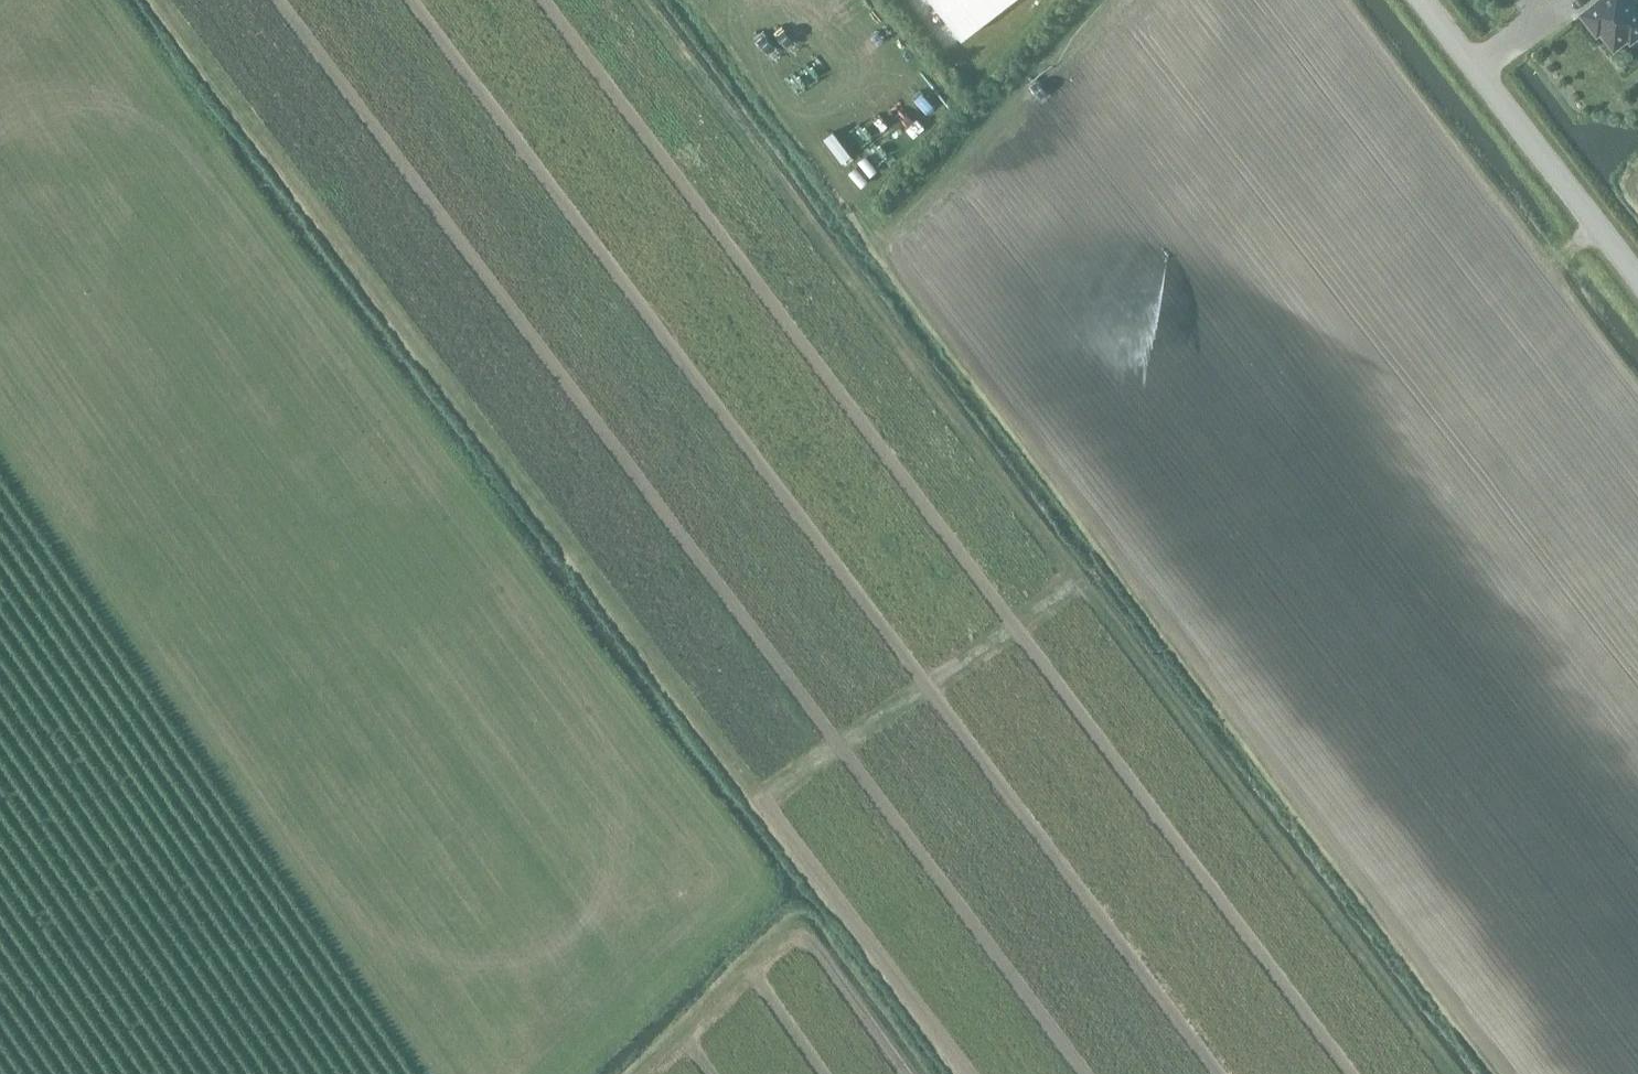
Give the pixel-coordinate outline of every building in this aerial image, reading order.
[(959,38),(1008,0),(930,0),(959,38)] [(1598,33),(1601,30),(1615,47),(1628,37),(1631,40),(1637,35),(1637,9),(1632,1),(1633,0),(1600,0),(1583,13),(1598,33)]
